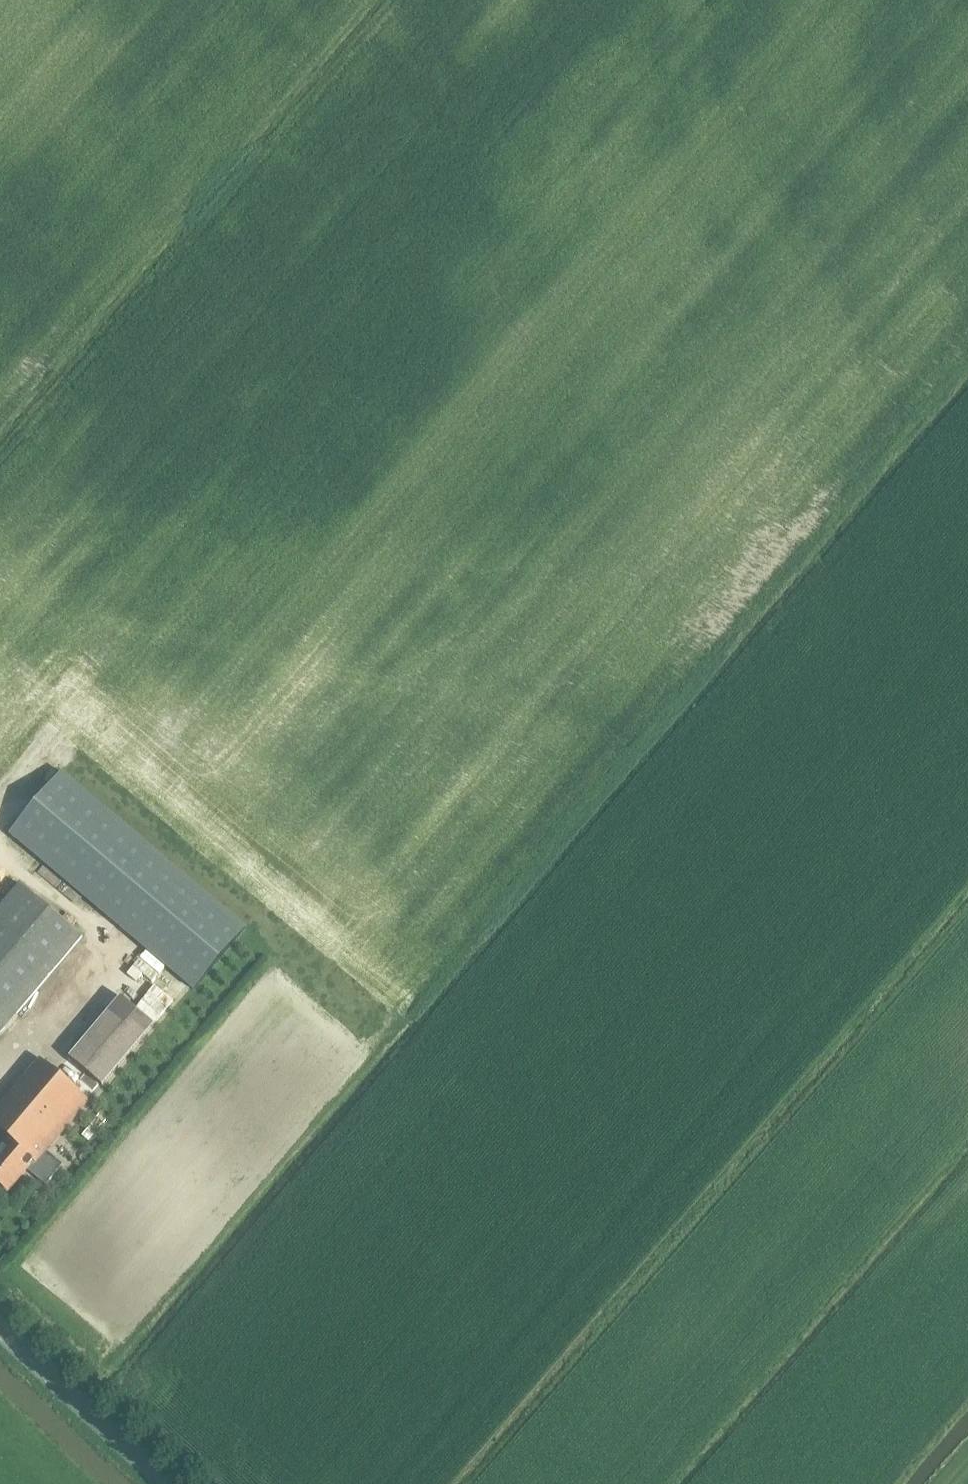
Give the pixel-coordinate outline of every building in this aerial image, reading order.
[(62,773),(11,835),(194,990),(246,929),(62,773)] [(0,910),(0,1037),(83,939),(21,885),(0,910)] [(104,1086),(154,1026),(121,999),(71,1059),(104,1086)] [(40,1181),(46,1186),(63,1166),(46,1152),(88,1102),(40,1061),(0,1108),(0,1132),(9,1140),(0,1150),(0,1187),(7,1193),(26,1170),(40,1181)]
